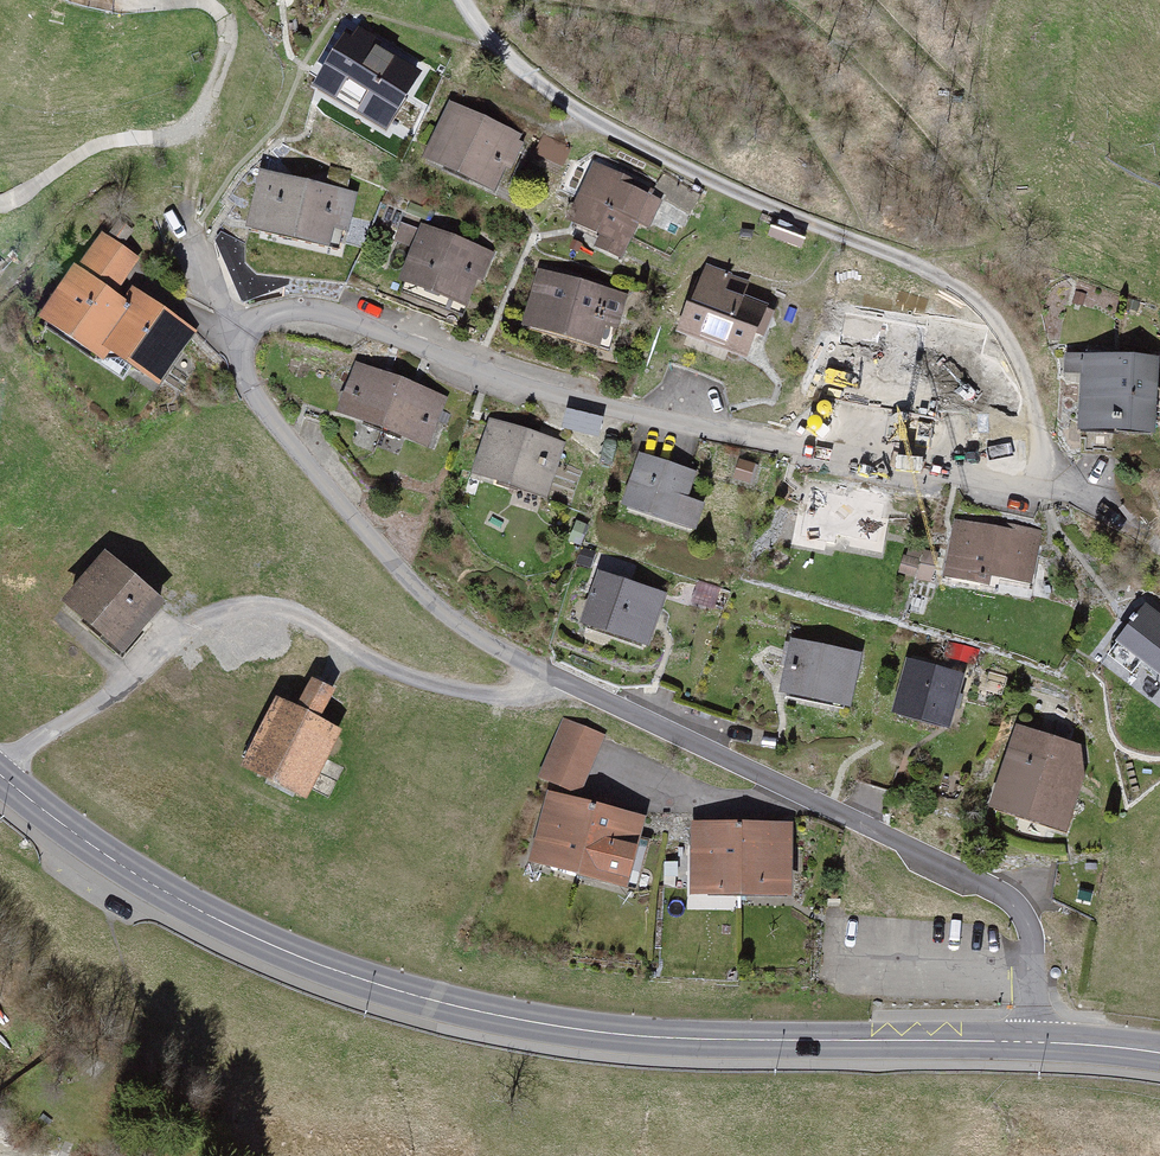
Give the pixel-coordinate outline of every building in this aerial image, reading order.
[(286,8),(291,0),(273,0),(286,8)] [(429,79),(356,37),(321,99),(393,141),(429,79)] [(529,143),(456,109),(428,169),(502,203),(529,143)] [(669,202),(599,173),(573,236),(604,248),(600,259),(629,271),(644,235),(654,238),(669,202)] [(361,202),(266,182),(252,244),(338,262),(343,240),(352,243),(361,202)] [(412,247),(419,225),(402,220),(395,241),(412,247)] [(149,257),(105,230),(44,328),(115,372),(121,362),(167,390),(202,335),(138,295),(132,304),(123,298),(149,257)] [(496,262),(425,240),(406,301),(477,322),(496,262)] [(621,301),(543,282),(529,342),(607,361),(621,301)] [(781,310),(698,284),(677,350),(760,376),(781,310)] [(451,393),(358,362),(340,415),(432,447),(451,393)] [(1087,369),(1086,445),(1159,446),(1159,370),(1087,369)] [(568,440),(489,418),(473,476),(551,499),(568,440)] [(700,470),(640,453),(624,510),(703,533),(711,506),(691,500),(700,470)] [(1043,535),(956,525),(951,573),(1038,583),(1043,535)] [(106,553),(62,606),(124,657),(168,604),(106,553)] [(669,592),(598,568),(581,621),(652,644),(669,592)] [(1147,605),(1117,645),(1159,677),(1159,615),(1147,605)] [(860,650),(790,639),(782,692),(851,703),(860,650)] [(966,672),(905,657),(892,710),(954,725),(966,672)] [(297,707),(277,698),(245,764),(309,796),(343,726),(324,717),(338,688),(313,675),(297,707)] [(611,744),(567,727),(544,787),(588,803),(611,744)] [(1073,753),(1007,736),(990,803),(1075,825),(1082,795),(1063,790),(1073,753)] [(651,825),(552,802),(535,874),(634,898),(651,825)] [(800,832),(696,833),(696,906),(800,905),(800,832)]
